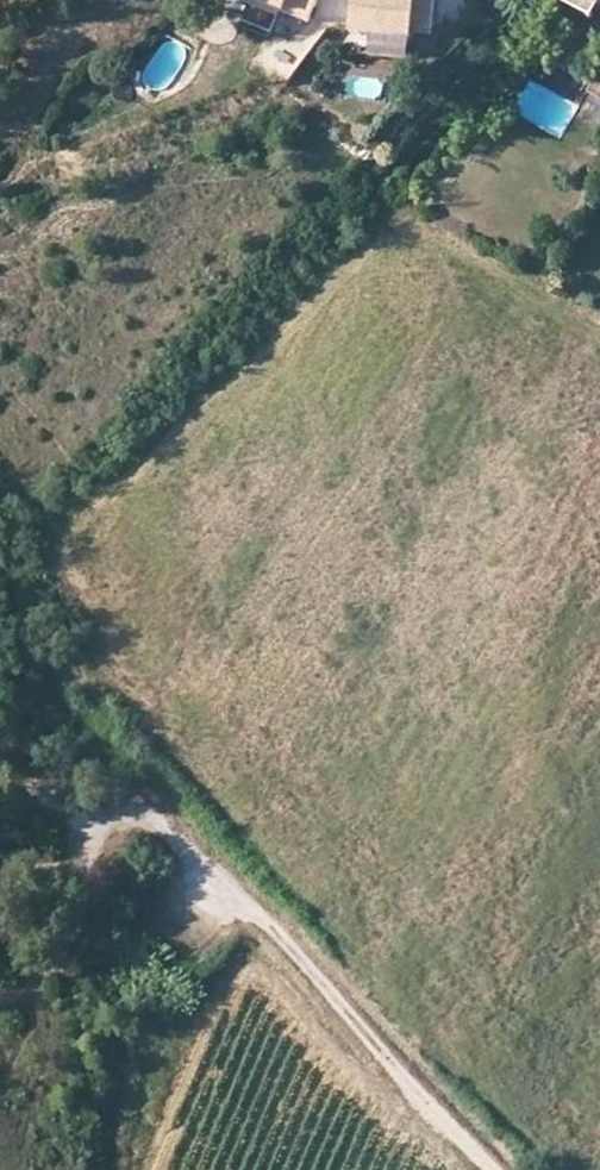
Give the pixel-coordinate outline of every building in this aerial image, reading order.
[(313,21),(321,0),(259,0),(313,21)] [(354,35),(415,39),(416,32),(436,34),(438,0),(356,0),(354,35)] [(599,12),(599,4),(563,5),(594,23),(599,12)]
